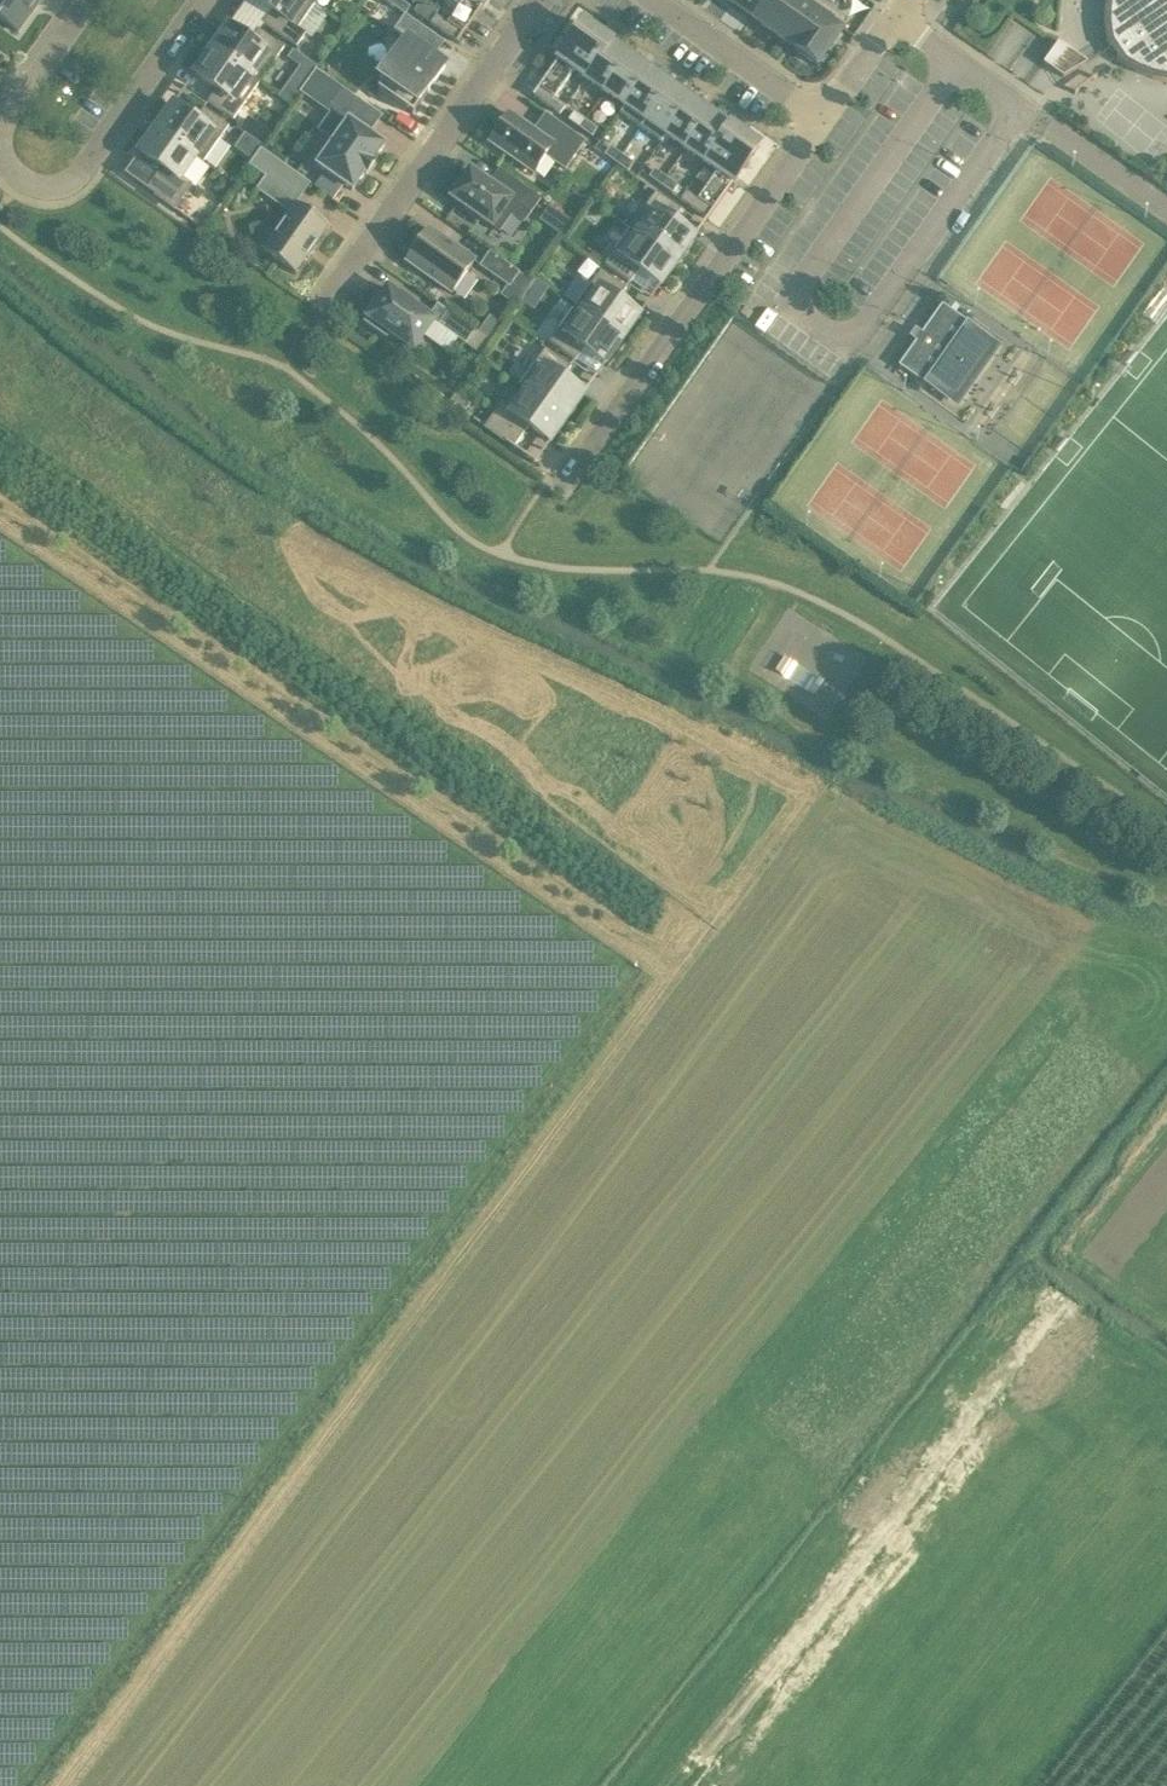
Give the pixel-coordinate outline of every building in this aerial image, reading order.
[(18,30),(39,0),(0,0),(0,18),(18,30)] [(272,10),(263,23),(296,46),(306,33),(298,28),(315,4),(310,0),(258,0),(272,10)] [(404,14),(409,7),(399,0),(384,0),(404,14)] [(446,23),(435,15),(429,23),(457,42),(486,0),(462,0),(446,23)] [(752,18),(765,0),(733,0),(731,3),(752,18)] [(774,33),(797,0),(765,0),(752,18),(774,33)] [(794,48),(795,48),(826,5),(819,0),(797,0),(774,33),(794,48)] [(1108,3),(1107,8),(1107,13),(1106,17),(1106,24),(1106,30),(1107,35),(1107,38),(1108,45),(1108,49),(1111,51),(1114,54),(1116,57),(1116,60),(1120,63),(1126,66),(1133,69),(1138,71),(1146,74),(1154,76),(1162,78),(1166,79),(1166,0),(1108,0),(1108,3)] [(795,48),(794,48),(793,49),(816,66),(848,20),(826,5),(795,48)] [(435,15),(438,11),(433,8),(416,7),(413,11),(429,23),(435,15)] [(412,115),(427,94),(426,93),(444,67),(432,58),(443,42),(404,15),(392,32),(404,40),(377,78),(383,81),(376,90),(412,115)] [(572,70),(580,75),(605,40),(590,30),(581,24),(576,30),(577,31),(532,96),(557,114),(563,106),(552,98),(572,70)] [(213,47),(211,50),(258,83),(284,47),(258,29),(249,42),(229,27),(228,26),(218,39),(217,38),(212,46),(213,47)] [(626,55),(605,40),(580,75),(601,91),(626,55)] [(1058,42),(1043,63),(1062,77),(1087,62),(1058,42)] [(318,66),(294,49),(288,58),(312,75),(318,66)] [(233,119),(258,83),(211,50),(209,53),(207,52),(202,60),(203,60),(194,74),(195,74),(196,74),(216,89),(207,101),(233,119)] [(648,71),(626,55),(601,91),(623,106),(648,71)] [(670,86),(648,71),(623,106),(624,106),(619,113),(640,128),(670,86)] [(666,136),(691,101),(670,86),(640,128),(661,143),(666,136)] [(339,87),(325,106),(346,121),(316,165),(351,190),(363,173),(365,175),(373,163),(371,162),(383,145),(367,134),(380,116),(339,87)] [(713,116),(691,101),(666,136),(688,152),(713,116)] [(196,156),(195,157),(202,162),(228,126),(203,108),(194,120),(173,106),(174,105),(172,104),(163,117),(162,116),(157,124),(158,125),(156,128),(196,156)] [(567,121),(576,127),(582,119),(573,112),(567,121)] [(584,141),(552,119),(540,136),(509,114),(507,117),(504,115),(495,127),(498,129),(489,142),(532,173),(544,156),(564,170),(584,141)] [(735,132),(713,116),(688,152),(710,167),(735,132)] [(596,129),(582,119),(576,127),(590,137),(596,129)] [(196,156),(156,128),(153,131),(152,130),(147,138),(148,139),(139,152),(140,153),(161,167),(147,187),(146,187),(145,188),(172,208),(189,185),(180,179),(195,157),(196,156)] [(758,149),(735,132),(710,167),(718,172),(698,201),(686,193),(681,201),(707,219),(752,154),(753,155),(758,149)] [(603,156),(615,164),(620,156),(609,147),(603,156)] [(259,149),(248,165),(293,196),(304,180),(259,149)] [(632,164),(620,156),(615,164),(626,172),(632,164)] [(648,178),(662,188),(668,180),(654,169),(648,178)] [(456,180),(447,193),(451,196),(450,198),(499,232),(511,215),(523,223),(540,199),(502,173),(493,187),(469,170),(460,183),(456,180)] [(677,186),(668,180),(662,188),(671,194),(677,186)] [(655,192),(629,228),(677,262),(679,258),(680,259),(685,252),(684,251),(694,238),(692,237),(671,223),(680,210),(655,192)] [(328,227),(285,197),(278,205),(288,212),(261,251),(294,274),(328,227)] [(539,221),(563,234),(572,219),(548,206),(539,221)] [(674,265),(677,262),(629,228),(604,264),(629,282),(638,270),(659,284),(659,285),(660,286),(669,272),(670,273),(676,266),(674,265)] [(450,293),(473,261),(428,229),(422,237),(418,235),(407,250),(411,253),(405,261),(450,293)] [(518,273),(488,252),(478,266),(508,287),(518,273)] [(599,271),(574,307),(622,340),(624,337),(625,338),(630,330),(629,329),(638,316),(637,315),(637,316),(616,301),(625,289),(599,271)] [(412,351),(433,321),(386,288),(362,322),(385,339),(388,334),(412,351)] [(957,395),(989,350),(964,330),(968,323),(942,305),(921,334),(923,335),(920,339),(917,343),(916,342),(898,366),(925,385),(929,379),(957,395)] [(619,343),(622,340),(574,307),(549,343),(574,361),(583,348),(604,363),(603,363),(605,364),(614,351),(615,352),(620,344),(619,343)] [(446,311),(436,324),(464,344),(474,330),(446,311)] [(526,390),(566,418),(568,415),(570,416),(575,409),(574,408),(583,395),(581,394),(581,395),(561,380),(569,367),(544,349),(518,386),(525,391),(526,390)] [(463,412),(473,399),(459,389),(450,401),(463,412)] [(526,390),(525,391),(510,412),(502,406),(485,429),(512,449),(528,427),(548,441),(549,442),(559,429),(560,430),(565,423),(564,422),(566,418),(526,390)]
